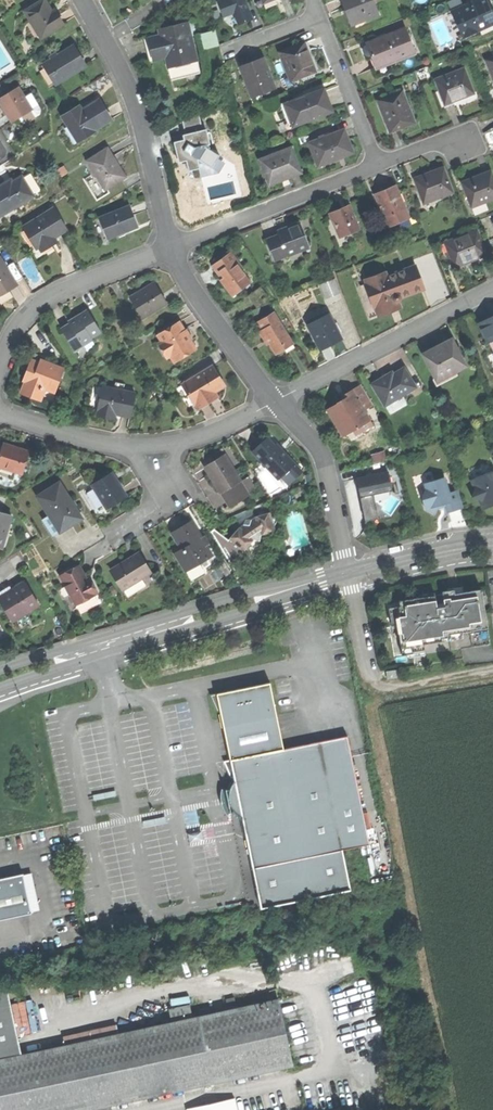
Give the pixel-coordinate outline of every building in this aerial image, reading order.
[(40,38),(63,24),(54,9),(51,11),(48,6),(44,0),(40,0),(23,10),(40,38)] [(217,2),(222,15),(233,10),(238,23),(244,20),(251,17),(244,0),(221,0),(217,2)] [(345,9),(352,25),(380,14),(374,0),(342,0),(345,9)] [(463,36),(478,30),(476,25),(492,18),(492,10),(492,7),(489,0),(477,0),(452,11),(463,36)] [(159,51),(165,66),(176,61),(180,70),(207,59),(193,24),(165,35),(166,38),(170,47),(159,51)] [(204,49),(219,44),(214,29),(199,34),(204,49)] [(372,55),(376,64),(387,59),(389,63),(415,53),(406,29),(368,43),(372,55)] [(161,67),(165,66),(159,51),(170,47),(166,38),(151,44),(156,56),(161,67)] [(280,51),(291,80),(317,70),(311,55),(306,40),(280,51)] [(42,64),(55,84),(85,65),(78,54),(73,45),(42,64)] [(241,66),(252,95),(275,86),(264,57),(250,62),(241,66)] [(213,71),(207,59),(180,70),(185,83),(213,71)] [(435,79),(445,104),(459,99),(475,93),(465,68),(435,79)] [(11,121),(31,109),(17,86),(0,97),(0,103),(5,111),(11,121)] [(285,103),(294,125),(333,110),(328,98),(324,88),(285,103)] [(384,117),(390,132),(415,122),(403,90),(377,99),(384,117)] [(79,105),(61,116),(72,134),(77,131),(82,140),(95,132),(93,130),(111,120),(104,109),(98,99),(82,110),(79,105)] [(290,127),(294,125),(285,103),(281,105),(290,127)] [(186,139),(174,142),(176,153),(178,162),(186,161),(188,171),(198,168),(202,167),(213,168),(217,159),(219,155),(207,149),(206,145),(210,144),(207,132),(202,130),(198,111),(182,120),(186,139)] [(344,129),(309,142),(317,163),(334,157),(335,159),(340,157),(353,152),(344,129)] [(78,143),(82,140),(77,131),(72,134),(78,143)] [(259,159),(269,184),(283,178),(301,171),(291,146),(259,159)] [(89,164),(105,189),(125,176),(117,164),(109,152),(89,164)] [(318,165),(335,159),(334,157),(317,163),(318,165)] [(224,162),(217,159),(213,168),(202,167),(198,168),(201,176),(219,172),(224,162)] [(414,178),(424,204),(453,193),(443,167),(427,173),(414,178)] [(472,207),(492,199),(492,175),(491,170),(474,176),(462,181),(472,207)] [(34,196),(22,176),(12,182),(10,179),(0,185),(0,216),(34,196)] [(374,194),(387,222),(407,213),(394,185),(383,190),(374,194)] [(473,213),(487,208),(485,203),(471,208),(473,213)] [(328,214),(339,239),(359,230),(348,205),(336,210),(328,214)] [(101,218),(109,238),(125,232),(139,226),(132,206),(101,218)] [(22,227),(36,249),(38,248),(41,252),(50,246),(58,241),(56,238),(66,231),(52,209),(22,227)] [(409,218),(407,213),(387,222),(389,227),(409,218)] [(267,239),(275,259),(309,245),(300,222),(289,226),(282,229),(284,232),(279,234),(267,239)] [(444,242),(454,268),(470,262),(487,255),(477,229),(444,242)] [(224,286),(231,296),(239,290),(237,287),(247,280),(234,262),(236,261),(230,252),(211,266),(217,274),(219,272),(223,277),(219,280),(224,286)] [(6,292),(16,286),(0,259),(0,296),(6,292)] [(388,276),(398,302),(401,301),(400,298),(411,294),(423,289),(414,266),(388,276)] [(400,307),(398,302),(388,276),(386,271),(364,280),(378,315),(400,307)] [(249,283),(247,280),(237,287),(239,290),(249,283)] [(322,285),(327,299),(341,294),(336,280),(322,285)] [(129,296),(142,318),(167,303),(154,281),(139,290),(129,296)] [(59,329),(73,351),(84,344),(83,342),(99,332),(85,310),(75,316),(77,318),(69,323),(59,329)] [(268,343),(275,354),(291,344),(273,313),(256,323),(261,331),(258,333),(260,336),(262,340),(265,338),(268,343)] [(329,314),(307,325),(320,351),(332,345),(342,340),(329,314)] [(492,351),(492,317),(491,317),(479,323),(492,351)] [(157,335),(174,363),(195,350),(187,337),(178,322),(157,335)] [(421,354),(436,381),(465,366),(450,339),(434,347),(421,354)] [(25,371),(21,381),(24,382),(20,393),(36,398),(40,386),(54,391),(63,368),(39,360),(38,362),(29,359),(25,371)] [(196,403),(199,408),(208,402),(217,397),(214,392),(224,386),(212,367),(182,385),(194,404),(196,403)] [(371,385),(384,406),(413,387),(402,369),(390,377),(384,381),(382,378),(371,385)] [(114,383),(113,389),(121,391),(123,385),(114,383)] [(326,412),(338,434),(342,435),(351,430),(368,421),(363,411),(372,406),(360,385),(348,392),(340,396),(340,399),(341,400),(342,402),(336,405),(336,407),(326,412)] [(101,387),(96,415),(108,417),(108,412),(115,413),(120,414),(130,416),(134,393),(121,391),(113,389),(101,387)] [(371,425),(368,421),(351,430),(354,435),(371,425)] [(274,447),(266,438),(251,452),(278,480),(287,471),(294,464),(281,450),(279,452),(274,447)] [(2,443),(0,449),(0,467),(21,473),(28,451),(13,447),(2,443)] [(204,468),(221,494),(240,482),(223,455),(214,461),(204,468)] [(472,479),(492,471),(492,465),(491,460),(468,469),(472,479)] [(301,470),(294,464),(287,471),(293,478),(301,470)] [(389,471),(357,478),(361,494),(364,512),(377,510),(374,493),(393,489),(389,471)] [(472,479),(476,489),(472,496),(479,498),(483,508),(492,505),(492,504),(492,471),(472,479)] [(91,484),(105,509),(125,497),(118,485),(110,473),(91,484)] [(445,477),(425,483),(427,487),(423,496),(426,508),(435,513),(439,505),(445,502),(448,511),(455,509),(465,506),(459,489),(450,492),(445,477)] [(58,482),(36,495),(49,518),(52,522),(55,521),(61,531),(72,524),(80,519),(58,482)] [(243,486),(240,482),(221,494),(230,508),(249,495),(248,494),(243,486)] [(249,482),(243,486),(248,494),(254,490),(249,482)] [(379,517),(377,510),(364,512),(366,520),(379,517)] [(0,548),(9,515),(0,512),(0,548)] [(236,531),(231,539),(234,541),(234,549),(249,545),(254,539),(261,540),(261,534),(272,532),(278,518),(271,516),(271,512),(256,516),(253,519),(246,519),(244,526),(240,526),(236,531)] [(51,536),(61,531),(55,521),(52,522),(49,518),(43,522),(51,536)] [(180,528),(171,534),(180,549),(173,554),(185,572),(211,556),(190,522),(180,528)] [(230,566),(249,545),(234,549),(234,541),(231,539),(229,540),(214,528),(210,532),(230,566)] [(110,571),(122,590),(149,574),(137,554),(126,560),(110,571)] [(59,574),(75,605),(97,594),(88,578),(85,580),(81,572),(77,565),(59,574)] [(11,620),(37,604),(23,581),(9,589),(0,595),(0,602),(11,620)] [(414,599),(402,601),(403,606),(396,607),(397,613),(392,614),(394,626),(399,625),(404,656),(414,654),(414,651),(426,649),(425,644),(429,643),(428,638),(447,635),(448,641),(453,640),(452,634),(471,631),(471,634),(489,631),(483,590),(465,592),(466,595),(453,597),(452,593),(437,595),(436,593),(423,595),(424,597),(414,599)] [(387,671),(388,679),(402,677),(401,669),(387,671)] [(221,712),(231,761),(283,750),(270,684),(217,694),(221,712)] [(218,712),(221,712),(217,694),(210,696),(218,712)] [(283,750),(231,761),(234,778),(235,781),(246,838),(252,869),(361,847),(369,846),(348,738),(283,750)] [(231,779),(234,778),(231,761),(224,762),(231,779)] [(243,838),(246,838),(235,781),(232,782),(243,838)] [(91,794),(92,801),(119,796),(117,789),(91,794)] [(141,821),(143,829),(170,823),(168,816),(141,821)] [(371,854),(369,846),(361,847),(363,856),(371,854)] [(0,1062),(0,1109),(101,1109),(292,1070),(278,1004),(211,1018),(201,1020),(192,1022),(170,1027),(0,1062)] [(168,1014),(170,1027),(192,1022),(189,1009),(168,1014)] [(199,1013),(201,1020),(211,1018),(209,1011),(199,1013)] [(185,1109),(240,1109),(237,1096),(184,1108),(185,1109)]
